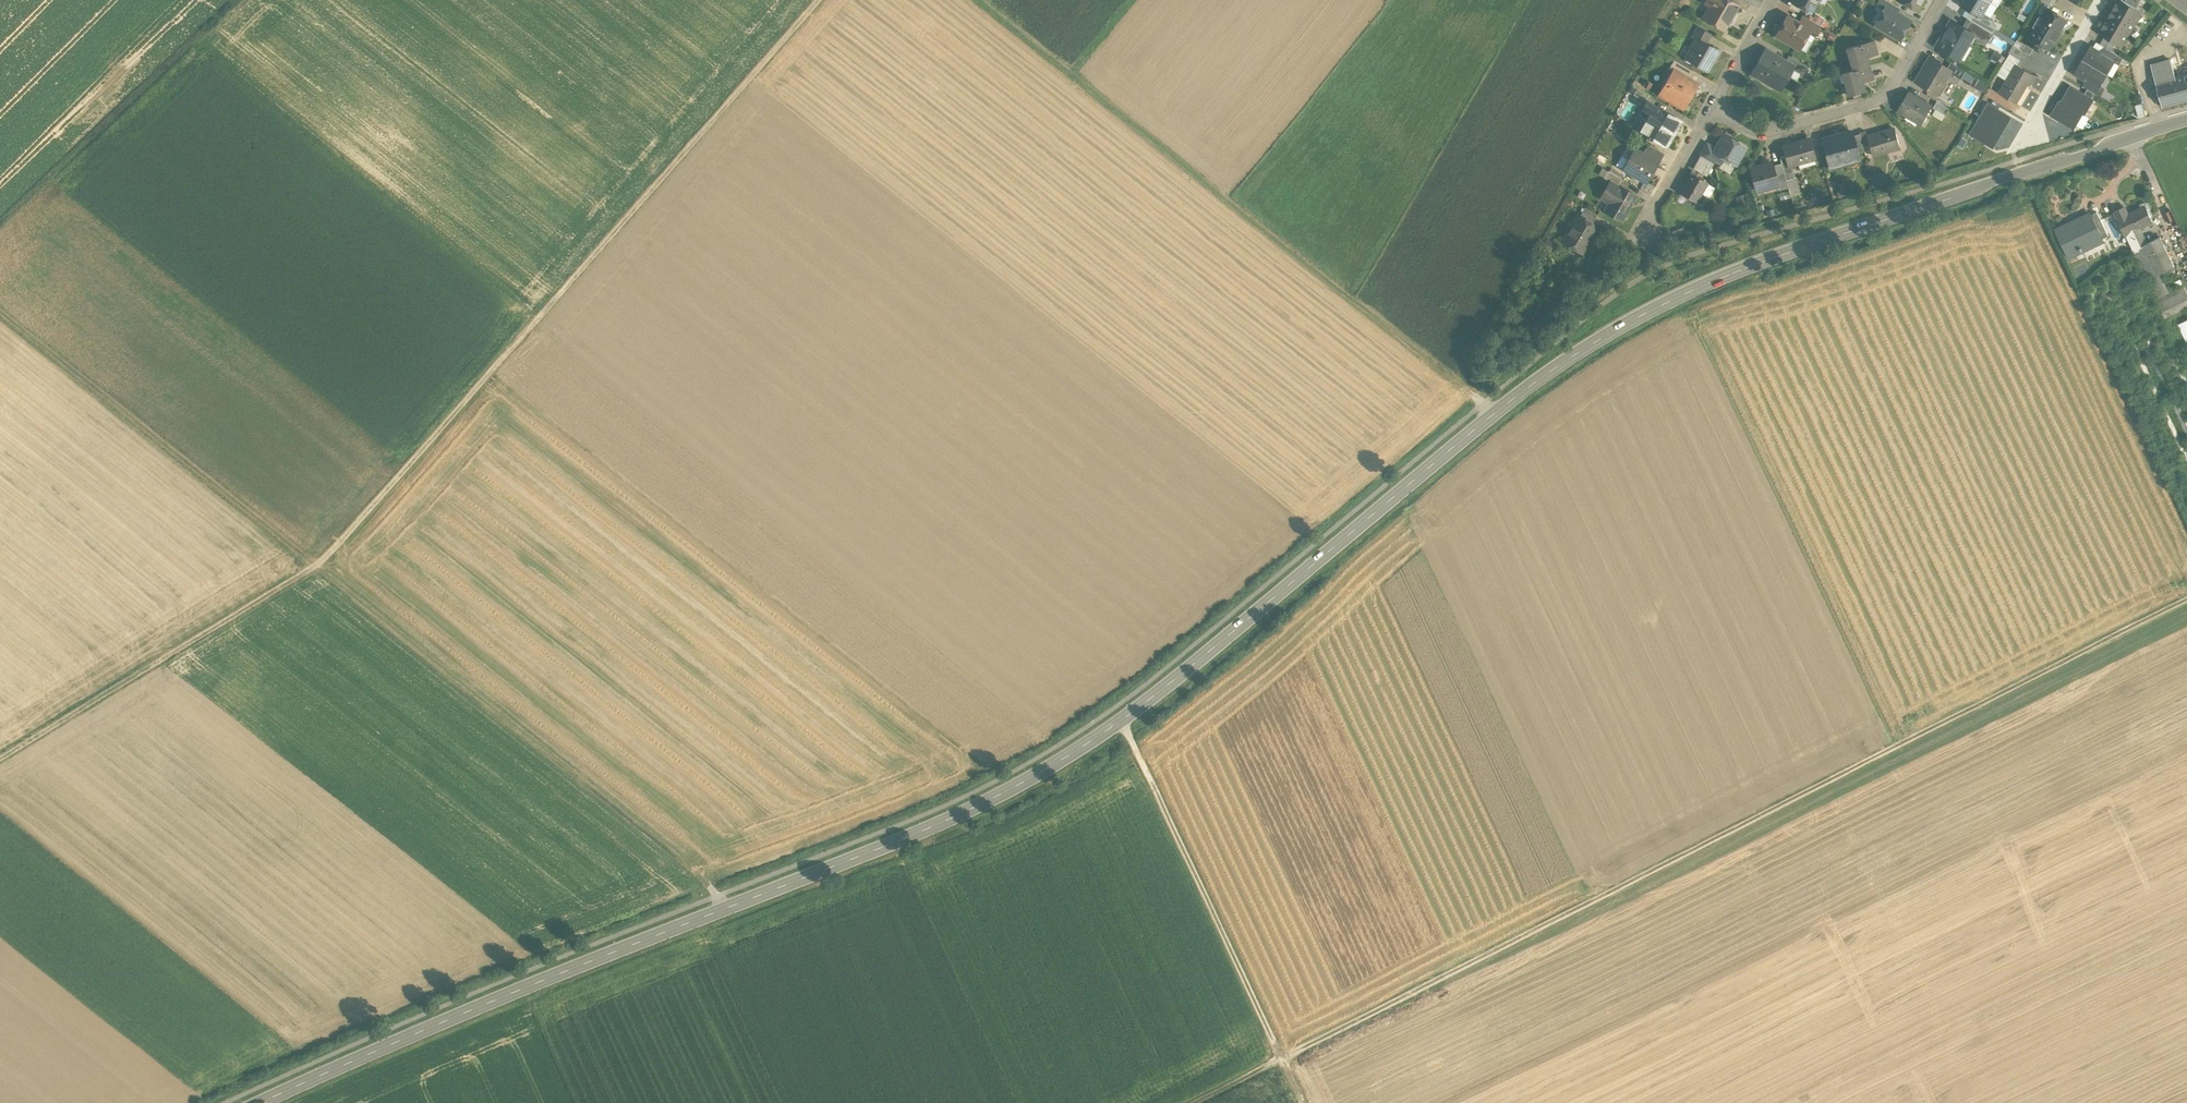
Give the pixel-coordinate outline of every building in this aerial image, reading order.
[(1729,0),(1706,0),(1706,1),(1710,3),(1702,18),(1724,31),(1739,6),(1730,1),(1729,0)] [(1743,0),(1731,0),(1730,1),(1739,6),(1745,10),(1749,4),(1744,1),(1743,0)] [(1793,3),(1810,13),(1818,0),(1794,0),(1793,3)] [(1885,0),(1880,0),(1876,6),(1883,11),(1885,7),(1895,13),(1898,7),(1885,0)] [(1916,10),(1922,0),(1898,0),(1916,10)] [(1990,2),(1987,0),(1963,0),(1961,4),(1973,11),(1982,16),(1983,13),(1990,2)] [(2123,0),(2118,0),(2112,10),(2136,23),(2143,12),(2136,8),(2125,1),(2123,0)] [(1895,13),(1885,7),(1883,11),(1875,24),(1900,39),(1909,22),(1895,13)] [(2066,19),(2047,9),(2030,38),(2031,38),(2029,41),(2036,45),(2037,42),(2044,46),(2050,49),(2062,30),(2060,29),(2066,19)] [(2136,23),(2112,10),(2105,22),(2129,35),(2136,23)] [(1968,19),(1993,33),(1997,27),(1993,24),(1994,23),(1990,20),(1991,18),(1983,13),(1982,16),(1973,11),(1968,19)] [(1798,23),(1787,16),(1784,21),(1786,22),(1778,37),(1796,47),(1802,37),(1805,39),(1808,33),(1810,30),(1798,23)] [(1820,26),(1802,16),(1798,23),(1810,30),(1808,33),(1814,37),(1820,26)] [(1993,33),(1968,19),(1963,27),(1974,34),(1973,35),(1987,43),(1993,33)] [(1963,27),(1951,20),(1937,45),(1950,53),(1951,50),(1958,54),(1965,43),(1968,45),(1973,35),(1974,34),(1963,27)] [(2129,35),(2105,22),(2099,33),(2104,37),(2115,43),(2122,47),(2129,35)] [(1710,34),(1698,27),(1692,37),(1696,40),(1697,39),(1705,43),(1710,34)] [(2115,43),(2104,37),(2100,44),(2106,47),(2111,51),(2115,43)] [(1705,43),(1697,39),(1696,40),(1691,49),(1697,52),(1692,62),(1707,71),(1718,51),(1705,43)] [(1873,40),(1846,48),(1852,70),(1869,66),(1869,65),(1868,65),(1866,57),(1877,54),(1873,41),(1873,40)] [(2033,49),(2022,42),(2019,48),(2026,52),(2030,54),(2033,49)] [(2044,46),(2037,42),(2036,45),(2035,46),(2035,49),(2039,51),(2042,50),(2044,46)] [(2019,48),(2014,45),(2009,53),(2010,53),(2021,60),(2026,52),(2019,48)] [(2102,53),(2091,46),(2083,60),(2106,74),(2114,61),(2114,60),(2102,53)] [(2111,51),(2106,47),(2102,53),(2114,60),(2114,61),(2119,63),(2122,57),(2111,51)] [(1785,61),(1767,51),(1760,64),(1758,63),(1751,74),(1769,84),(1770,81),(1779,86),(1786,74),(1788,76),(1792,69),(1794,66),(1785,61)] [(2010,53),(1997,74),(1998,75),(1997,75),(2006,80),(2016,64),(2018,65),(2021,60),(2010,53)] [(1808,67),(1788,55),(1785,61),(1794,66),(1792,69),(1803,76),(1808,67)] [(1948,67),(1932,58),(1924,72),(1922,71),(1916,81),(1930,89),(1931,87),(1939,92),(1950,73),(1952,70),(1948,67)] [(1693,70),(1674,59),(1668,69),(1673,73),(1674,72),(1688,79),(1693,70)] [(2106,74),(2083,60),(2075,74),(2086,81),(2098,88),(2099,87),(2106,74)] [(2175,77),(2171,61),(2170,60),(2151,65),(2162,107),(2186,100),(2186,74),(2175,77)] [(1966,70),(1951,62),(1948,67),(1952,70),(1950,73),(1961,79),(1966,70)] [(2018,65),(2016,64),(2006,80),(1999,93),(2016,103),(2027,84),(2029,85),(2035,75),(2018,65)] [(1852,70),(1842,73),(1848,96),(1864,91),(1862,82),(1873,79),(1872,79),(1869,67),(1869,66),(1852,70)] [(1673,73),(1661,94),(1682,106),(1695,84),(1688,79),(1674,72),(1673,73)] [(2098,88),(2086,81),(2083,86),(2087,89),(2094,93),(2100,96),(2103,90),(2099,87),(2098,88)] [(2083,114),(2085,115),(2093,100),(2091,99),(2094,93),(2087,89),(2084,95),(2070,86),(2062,101),(2083,114)] [(1648,95),(1637,88),(1633,95),(1644,101),(1648,95)] [(1932,106),(1909,92),(1898,110),(1907,116),(1908,113),(1922,121),(1932,106)] [(2073,129),(2083,114),(2062,101),(2060,100),(2051,116),(2073,129)] [(1949,108),(1937,101),(1933,108),(1946,115),(1949,108)] [(1652,105),(1647,102),(1643,108),(1648,112),(1652,105)] [(1679,120),(1652,104),(1652,105),(1648,112),(1644,119),(1651,124),(1645,135),(1647,136),(1664,146),(1666,147),(1673,135),(1671,134),(1679,120)] [(2011,118),(1988,104),(1979,119),(2002,133),(2011,118)] [(2002,133),(1979,119),(1970,134),(1993,147),(2002,133)] [(1867,136),(1866,136),(1869,144),(1872,155),(1888,151),(1888,149),(1900,146),(1895,128),(1867,136)] [(1865,131),(1859,133),(1859,134),(1862,146),(1869,144),(1866,136),(1867,136),(1865,131)] [(1851,132),(1834,136),(1834,135),(1821,139),(1830,168),(1859,160),(1857,153),(1852,136),(1851,132)] [(1859,134),(1852,136),(1857,153),(1864,152),(1862,146),(1859,134)] [(1729,138),(1723,135),(1720,140),(1721,141),(1716,149),(1719,151),(1714,160),(1721,164),(1724,158),(1735,164),(1745,147),(1730,137),(1729,138)] [(1664,146),(1647,136),(1644,142),(1649,145),(1661,152),(1664,146)] [(1808,138),(1783,145),(1786,156),(1789,166),(1790,165),(1814,159),(1808,138)] [(1716,149),(1707,143),(1700,155),(1712,163),(1714,160),(1719,151),(1716,149)] [(1661,152),(1649,145),(1644,153),(1656,160),(1661,152)] [(1644,153),(1636,149),(1624,170),(1644,181),(1656,160),(1644,153)] [(1712,163),(1700,155),(1693,168),(1705,175),(1712,163)] [(1789,166),(1786,156),(1780,158),(1781,163),(1786,180),(1794,177),(1790,165),(1789,166)] [(1620,168),(1612,163),(1608,171),(1616,175),(1620,168)] [(1771,163),(1750,169),(1755,187),(1766,184),(1767,188),(1776,185),(1777,185),(1772,165),(1771,163)] [(1781,163),(1772,165),(1777,185),(1776,185),(1778,190),(1788,188),(1786,180),(1781,163)] [(1616,175),(1608,171),(1604,177),(1609,181),(1610,180),(1618,184),(1621,178),(1616,175)] [(1707,183),(1690,173),(1679,192),(1696,202),(1707,183)] [(1886,174),(1875,176),(1877,187),(1888,184),(1886,174)] [(1618,184),(1610,180),(1609,181),(1602,193),(1611,198),(1604,211),(1621,221),(1636,195),(1618,184)] [(1751,203),(1743,205),(1744,213),(1753,211),(1751,203)] [(1597,214),(1585,207),(1580,216),(1590,222),(1592,223),(1597,214)] [(2141,208),(2128,214),(2125,207),(2115,211),(2118,219),(2117,219),(2125,235),(2126,235),(2141,228),(2153,222),(2150,215),(2145,217),(2141,208)] [(2167,210),(2173,222),(2178,220),(2172,208),(2167,210)] [(2109,236),(2097,212),(2090,215),(2102,239),(2109,236)] [(2090,213),(2055,230),(2069,257),(2081,251),(2082,252),(2104,242),(2102,239),(2090,215),(2090,213)] [(1580,216),(1578,215),(1575,221),(1571,222),(1566,230),(1567,234),(1564,240),(1565,243),(1570,246),(1573,245),(1583,251),(1589,239),(1588,238),(1592,231),(1586,228),(1590,222),(1580,216)] [(2141,228),(2126,235),(2133,250),(2148,243),(2141,228)] [(2133,250),(2132,250),(2156,299),(2169,292),(2160,273),(2174,266),(2160,237),(2133,250)] [(2124,264),(2186,398),(2186,376),(2132,260),(2124,264)] [(2117,267),(2109,271),(2186,435),(2186,414),(2117,267)] [(2186,343),(2186,321),(2178,325),(2186,343)]
